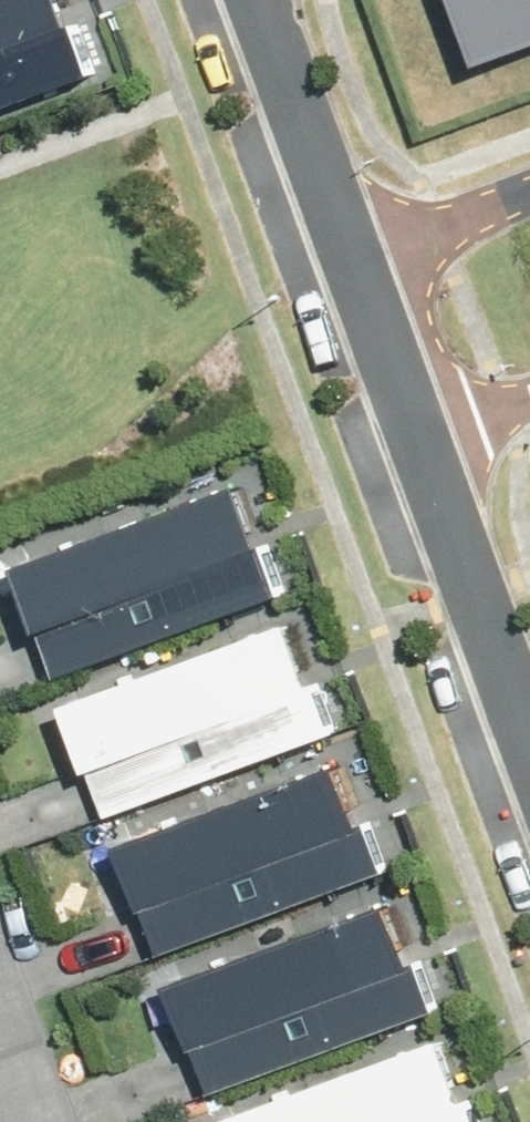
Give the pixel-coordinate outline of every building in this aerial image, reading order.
[(78,75),(60,25),(57,26),(48,0),(0,0),(0,104),(78,75)] [(486,52),(529,34),(529,0),(466,0),(486,52)] [(0,572),(0,575),(39,678),(265,593),(225,487),(0,572)] [(81,767),(99,814),(316,733),(275,624),(52,707),(75,770),(81,767)] [(322,764),(109,846),(153,959),(375,873),(357,828),(348,831),(322,764)] [(324,924),(156,989),(181,1052),(185,1051),(204,1099),(423,1014),(404,965),(395,968),(369,900),(322,919),(324,924)] [(203,1121),(204,1121),(462,1121),(456,1104),(453,1105),(429,1040),(203,1121)]
